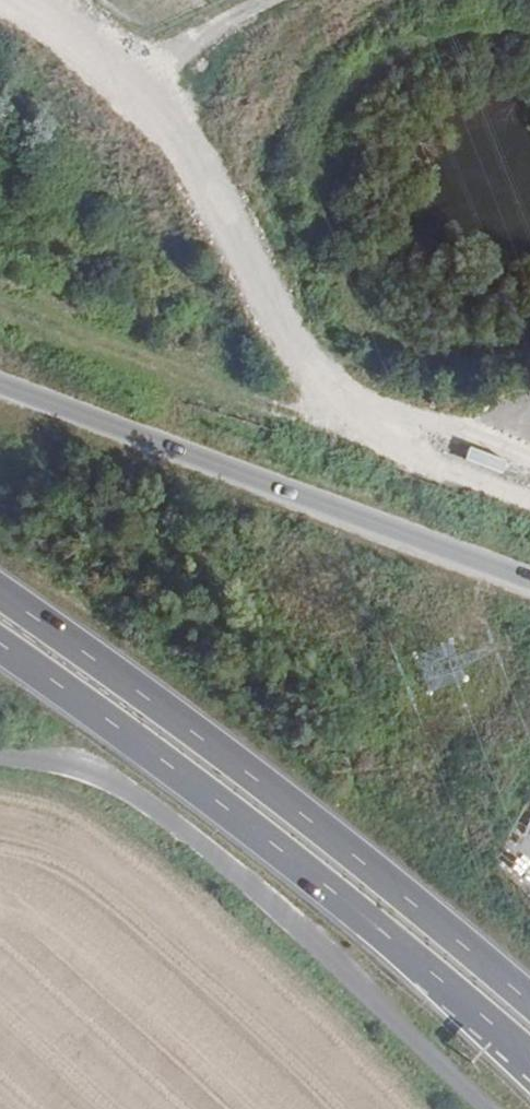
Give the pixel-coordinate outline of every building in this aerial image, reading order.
[(515,854),(507,847),(494,861),(509,875),(511,873),(529,891),(529,838),(515,854)]
